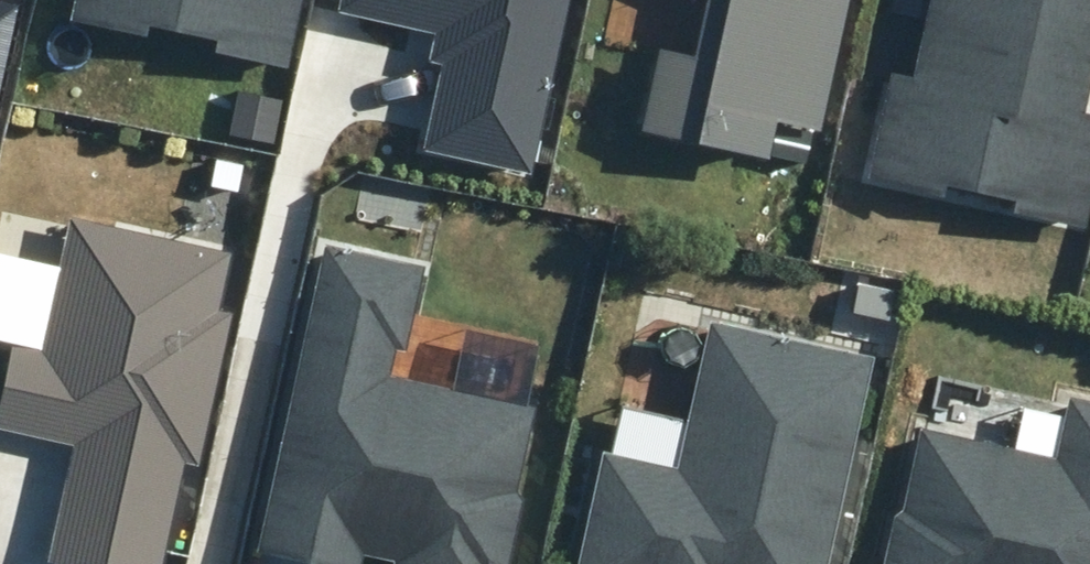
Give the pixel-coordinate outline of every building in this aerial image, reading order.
[(288,66),(302,0),(75,0),(70,20),(143,36),(146,22),(224,40),(221,52),(288,66)] [(533,174),(571,0),(342,0),(339,10),(439,32),(433,59),(444,61),(433,104),(424,150),(533,174)] [(772,162),(781,123),(821,132),(850,0),(712,0),(699,59),(660,50),(641,134),(772,162)] [(1084,222),(1089,195),(1089,114),(1085,113),(1089,92),(1089,0),(928,0),(911,75),(890,71),(867,176),(940,192),(943,178),(1020,195),(1018,208),(1084,222)] [(17,6),(0,2),(0,77),(17,6)] [(83,213),(53,349),(16,341),(0,412),(0,429),(32,436),(71,445),(45,563),(51,563),(172,563),(195,458),(210,461),(244,303),(225,299),(237,247),(83,213)] [(322,248),(252,555),(292,563),(357,563),(358,558),(386,563),(503,563),(518,502),(512,490),(531,408),(386,376),(392,350),(402,352),(420,270),(322,248)] [(595,449),(569,563),(824,563),(870,358),(701,320),(668,466),(595,449)] [(1059,402),(1047,462),(913,433),(896,511),(888,520),(878,563),(1089,563),(1089,409),(1059,402)]
